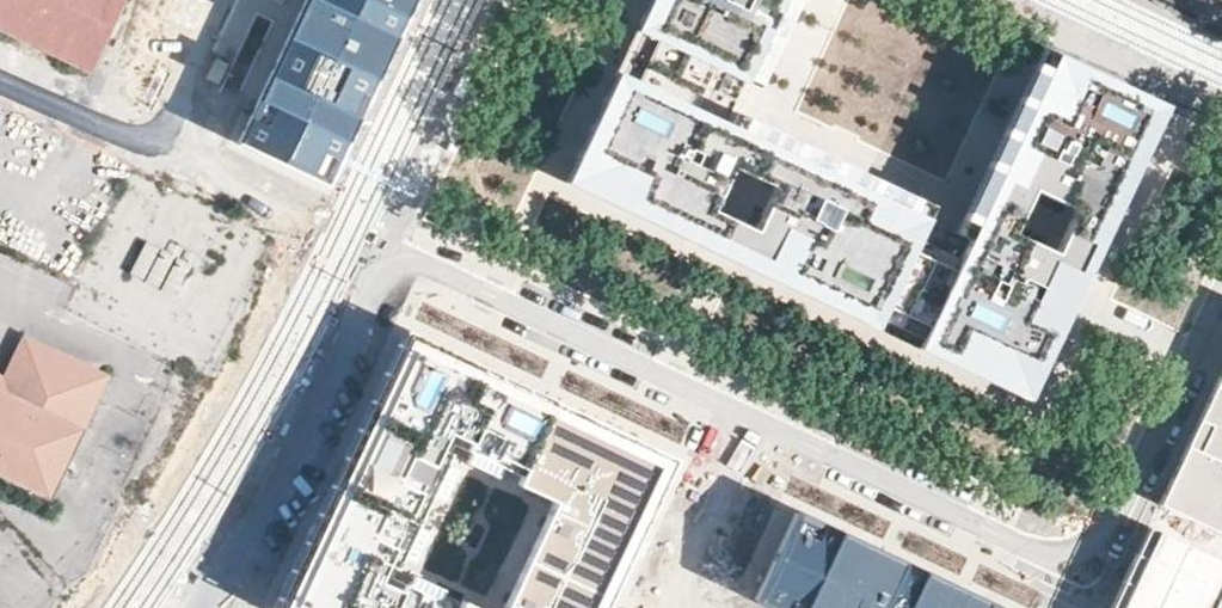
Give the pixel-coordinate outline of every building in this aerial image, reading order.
[(120,0),(0,0),(0,31),(85,72),(120,0)] [(405,0),(306,0),(238,143),(317,181),(405,0)] [(932,203),(779,134),(730,109),(744,78),(758,87),(772,59),(799,0),(650,0),(566,181),(723,254),(1023,397),(1102,232),(1163,104),(1041,47),(980,177),(955,230),(969,236),(953,269),(909,249),(932,203)] [(166,251),(148,243),(134,273),(161,285),(171,264),(187,271),(195,253),(171,242),(166,251)] [(48,503),(108,377),(20,335),(0,377),(0,480),(48,503)] [(280,607),(457,607),(459,603),(396,574),(462,431),(527,461),(548,417),(554,403),(409,337),(280,607)] [(1161,502),(1221,531),(1221,373),(1161,502)] [(554,403),(548,417),(527,461),(577,485),(519,607),(603,607),(674,462),(554,403)] [(798,510),(757,596),(784,607),(1010,607),(798,510)] [(1144,536),(1112,607),(1202,607),(1221,568),(1144,536)]
